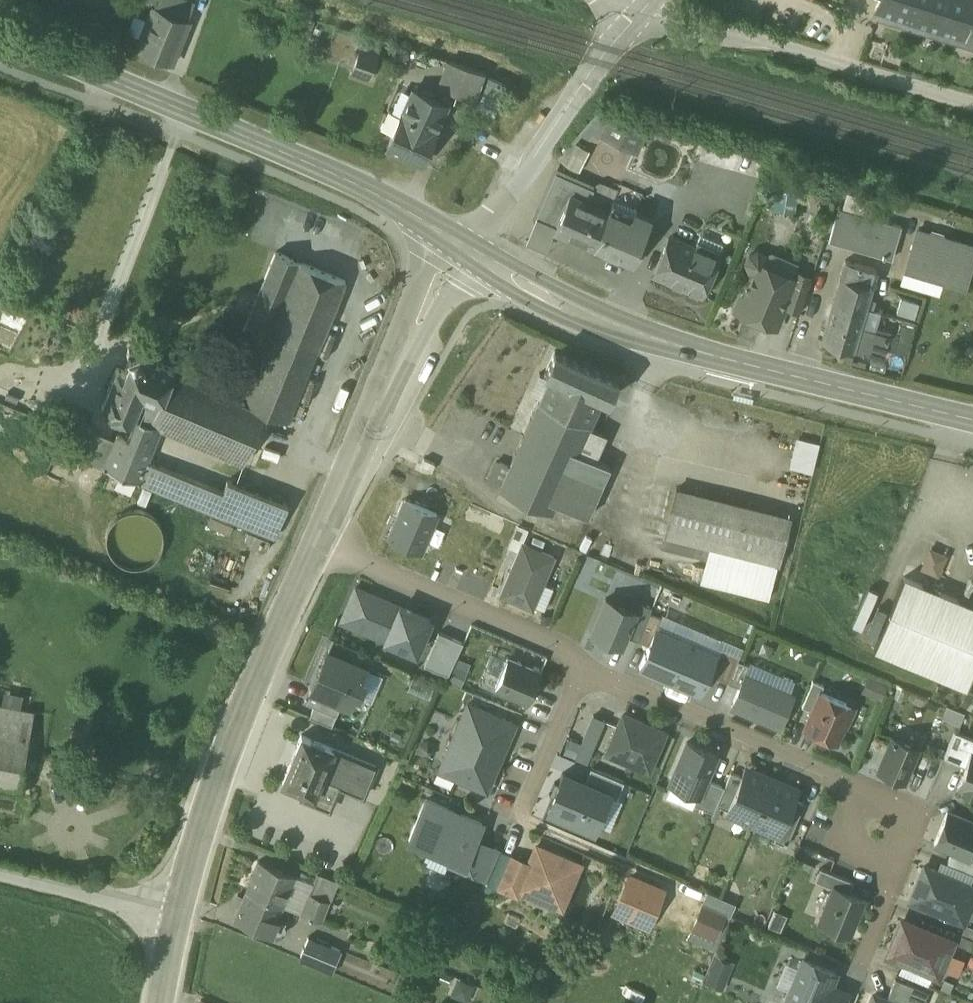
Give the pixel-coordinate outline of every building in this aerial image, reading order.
[(186,0),(157,0),(155,6),(186,19),(192,3),(186,0)] [(875,14),(972,44),(972,0),(880,0),(875,14)] [(186,19),(155,6),(149,20),(182,33),(187,19),(186,19)] [(182,33),(149,20),(138,49),(171,62),(182,33)] [(377,54),(361,48),(352,72),(368,78),(377,54)] [(483,74),(449,62),(440,85),(474,98),(483,74)] [(447,104),(412,89),(400,115),(435,131),(447,104)] [(596,112),(578,134),(589,139),(594,131),(603,135),(613,113),(601,109),(596,112)] [(646,127),(613,113),(603,135),(636,149),(646,127)] [(435,131),(400,115),(387,146),(421,162),(435,131)] [(572,141),(561,162),(579,171),(590,150),(572,141)] [(556,172),(536,217),(555,226),(570,193),(588,201),(594,189),(556,172)] [(642,195),(619,184),(608,210),(610,211),(631,220),(635,211),(641,197),(642,195)] [(588,201),(570,193),(555,226),(553,230),(594,247),(610,211),(608,210),(588,201)] [(862,216),(839,209),(830,241),(853,248),(862,216)] [(631,220),(610,211),(594,247),(632,264),(648,227),(647,227),(631,220)] [(651,218),(635,211),(631,220),(647,227),(651,218)] [(901,227),(862,216),(853,248),(891,259),(901,227)] [(917,231),(905,271),(965,288),(972,261),(972,247),(917,231)] [(722,244),(700,234),(694,247),(670,237),(654,273),(701,294),(717,258),(717,257),(722,244)] [(794,278),(767,267),(768,263),(765,255),(757,251),(749,255),(746,263),(749,271),(753,272),(737,309),(775,326),(783,305),(784,305),(795,279),(794,278)] [(275,252),(221,387),(173,366),(173,367),(150,422),(161,426),(243,462),(264,410),(289,420),(345,281),(275,252)] [(878,270),(848,261),(825,341),(884,358),(890,337),(861,329),(878,270)] [(812,278),(796,271),(794,278),(795,279),(784,305),(800,312),(812,278)] [(900,296),(895,311),(914,316),(918,301),(900,296)] [(129,357),(124,369),(117,366),(101,405),(132,418),(137,422),(139,417),(150,422),(173,367),(154,359),(160,346),(145,339),(138,347),(137,347),(133,345),(128,347),(127,352),(129,357)] [(619,379),(557,351),(546,374),(552,377),(600,399),(608,403),(619,379)] [(600,399),(552,377),(500,490),(552,514),(556,505),(585,518),(608,468),(593,461),(606,433),(588,425),(600,399)] [(130,439),(117,434),(112,447),(105,466),(139,480),(147,460),(161,426),(150,422),(139,417),(137,422),(130,439)] [(117,434),(95,425),(90,437),(95,439),(95,440),(112,447),(117,434)] [(90,437),(65,427),(60,441),(89,453),(95,440),(95,439),(90,437)] [(811,470),(816,439),(792,435),(787,465),(811,470)] [(485,476),(493,479),(500,460),(493,457),(485,476)] [(222,491),(147,460),(139,480),(214,511),(222,491)] [(287,505),(227,480),(222,491),(214,511),(275,536),(287,505)] [(790,517),(675,489),(661,546),(775,574),(790,517)] [(437,512),(405,499),(389,538),(420,551),(437,512)] [(163,548),(165,537),(163,526),(156,516),(147,510),(136,508),(125,511),(115,517),(109,526),(107,537),(109,549),(116,558),(125,564),(136,566),(147,564),(157,557),(163,548)] [(554,556),(522,543),(500,594),(532,608),(554,556)] [(916,582),(904,576),(874,648),(967,687),(972,672),(972,605),(916,582)] [(399,605),(365,590),(355,586),(341,620),(385,639),(399,605)] [(637,611),(606,598),(591,633),(622,646),(637,611)] [(430,618),(399,605),(385,639),(416,652),(430,618)] [(719,651),(655,624),(635,670),(699,698),(719,651)] [(463,641),(438,631),(424,664),(431,667),(448,674),(463,641)] [(327,648),(318,670),(360,688),(369,666),(327,648)] [(540,671),(507,657),(495,686),(528,700),(540,671)] [(465,669),(455,665),(449,679),(459,683),(465,669)] [(318,670),(309,693),(351,710),(360,688),(318,670)] [(793,695),(745,674),(731,706),(780,727),(793,695)] [(813,681),(802,706),(813,711),(821,692),(824,685),(813,681)] [(813,711),(805,729),(835,742),(840,729),(845,727),(848,722),(846,716),(851,705),(821,692),(813,711)] [(0,702),(0,731),(30,736),(35,709),(0,702)] [(514,723),(468,703),(440,769),(486,788),(514,723)] [(614,723),(593,714),(582,740),(603,749),(614,723)] [(664,732),(623,714),(606,752),(648,770),(664,732)] [(898,721),(893,735),(915,743),(920,729),(898,721)] [(15,790),(14,794),(18,795),(30,736),(0,731),(0,787),(15,790)] [(955,731),(944,756),(966,766),(972,751),(972,738),(955,731)] [(334,746),(302,732),(282,780),(305,790),(304,794),(332,806),(341,786),(321,777),(334,746)] [(892,737),(878,769),(904,780),(918,748),(892,737)] [(687,741),(670,782),(698,794),(699,794),(706,778),(716,754),(687,741)] [(376,764),(334,746),(321,777),(341,786),(363,795),(376,764)] [(972,751),(966,766),(958,785),(964,787),(963,789),(972,793),(972,751)] [(727,809),(727,811),(752,822),(771,777),(745,766),(741,776),(727,809)] [(591,767),(585,780),(610,791),(609,793),(617,796),(623,781),(591,767)] [(585,780),(563,771),(546,810),(593,831),(609,793),(610,791),(585,780)] [(724,785),(716,804),(727,809),(741,776),(730,771),(724,785)] [(797,788),(771,777),(752,822),(777,832),(778,833),(793,798),(797,788)] [(724,785),(706,778),(699,794),(698,794),(694,803),(713,811),(716,804),(724,785)] [(482,822),(426,798),(409,839),(451,857),(448,862),(462,868),(482,822)] [(793,798),(778,833),(777,832),(774,840),(786,845),(804,802),(793,798)] [(947,811),(934,843),(952,850),(970,858),(972,849),(972,821),(947,811)] [(579,864),(536,846),(529,864),(518,888),(519,888),(548,900),(556,880),(569,886),(579,864)] [(970,858),(952,850),(947,861),(972,872),(972,859),(970,858)] [(529,864),(511,856),(498,886),(517,894),(519,888),(518,888),(529,864)] [(294,875),(259,860),(246,890),(282,905),(294,875)] [(925,865),(911,898),(920,902),(963,920),(972,895),(972,885),(925,865)] [(853,881),(820,867),(815,879),(833,886),(834,885),(849,892),(853,881)] [(336,881),(317,873),(312,883),(309,893),(328,901),(336,881)] [(294,875),(282,905),(300,913),(312,883),(294,875)] [(661,888),(631,875),(616,912),(645,924),(661,888)] [(833,886),(819,921),(848,933),(863,898),(849,892),(834,885),(833,886)] [(282,905),(246,890),(234,919),(275,936),(283,933),(286,927),(282,919),(277,917),(282,905)] [(328,901),(309,893),(300,913),(320,921),(328,901)] [(707,944),(722,909),(698,898),(683,934),(707,944)] [(953,938),(901,916),(884,955),(937,978),(953,938)] [(341,950),(308,936),(299,958),(332,972),(341,950)] [(722,987),(731,958),(711,953),(703,981),(722,987)] [(786,1002),(789,1002),(822,1002),(829,984),(835,971),(804,958),(786,1002)] [(469,1000),(476,983),(455,975),(448,993),(469,1000)] [(895,977),(886,999),(897,1002),(923,1002),(928,990),(895,977)] [(822,1002),(841,1002),(846,991),(829,984),(822,1002)] [(874,994),(870,1002),(897,1002),(886,999),(874,994)]
